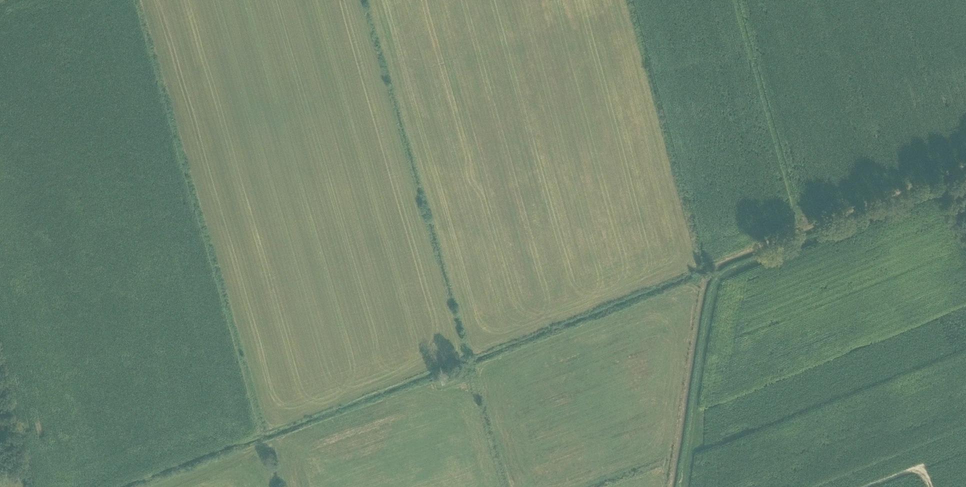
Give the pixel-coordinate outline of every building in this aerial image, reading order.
[(442,384),(460,377),(456,368),(438,374),(442,384)]
